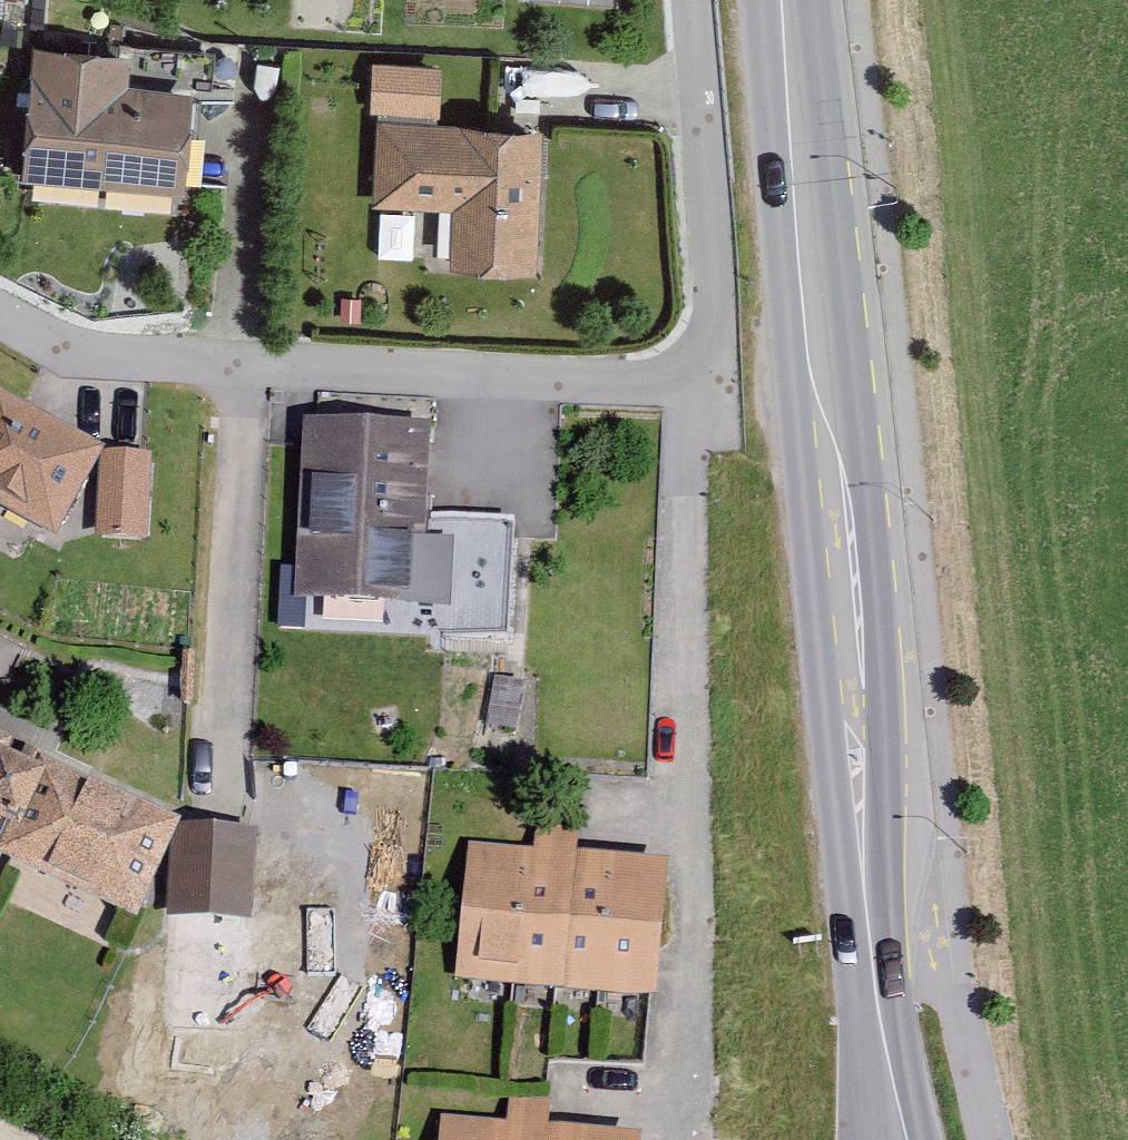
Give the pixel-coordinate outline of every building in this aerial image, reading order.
[(124,89),(126,58),(36,50),(24,183),(187,197),(196,95),(124,89)] [(440,122),(443,73),(372,68),(369,118),(440,122)] [(539,278),(545,133),(379,126),(375,215),(457,219),(454,274),(539,278)] [(105,457),(0,403),(0,515),(59,545),(105,457)] [(429,525),(433,437),(303,431),(295,610),(408,615),(406,643),(510,648),(515,529),(429,525)] [(152,466),(104,464),(101,549),(149,551),(152,466)] [(0,742),(0,834),(8,838),(0,854),(0,865),(137,928),(182,831),(45,768),(42,776),(12,762),(17,750),(0,742)] [(536,859),(467,852),(454,988),(655,1007),(668,871),(578,862),(580,838),(538,834),(536,859)] [(190,838),(172,875),(159,1083),(244,1088),(259,842),(190,838)] [(444,1126),(442,1139),(599,1139),(548,1135),(550,1110),(508,1107),(506,1131),(444,1126)]
